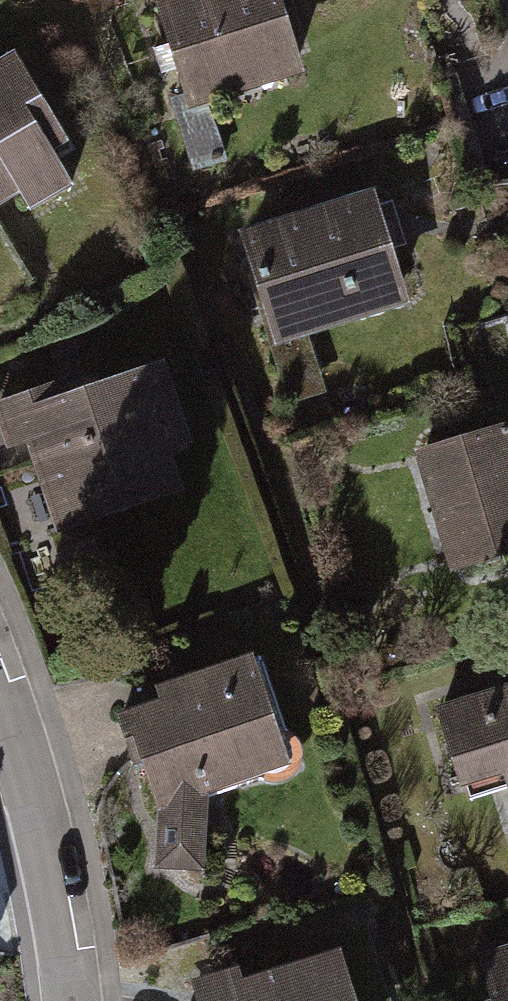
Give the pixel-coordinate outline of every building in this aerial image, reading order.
[(189,103),(304,69),(284,0),(159,0),(189,103)] [(0,59),(0,212),(22,200),(30,215),(88,182),(14,51),(0,59)] [(381,187),(240,225),(271,341),(412,303),(381,187)] [(0,407),(0,418),(11,452),(31,446),(56,523),(179,483),(166,445),(190,437),(162,353),(0,407)] [(417,447),(449,559),(507,542),(507,421),(417,447)] [(261,665),(117,714),(151,802),(148,871),(201,872),(206,800),(296,773),(261,665)] [(422,705),(448,792),(501,776),(507,798),(507,679),(422,705)] [(475,951),(491,1000),(507,1000),(507,940),(475,951)] [(177,992),(179,1000),(357,1000),(342,946),(177,992)]
